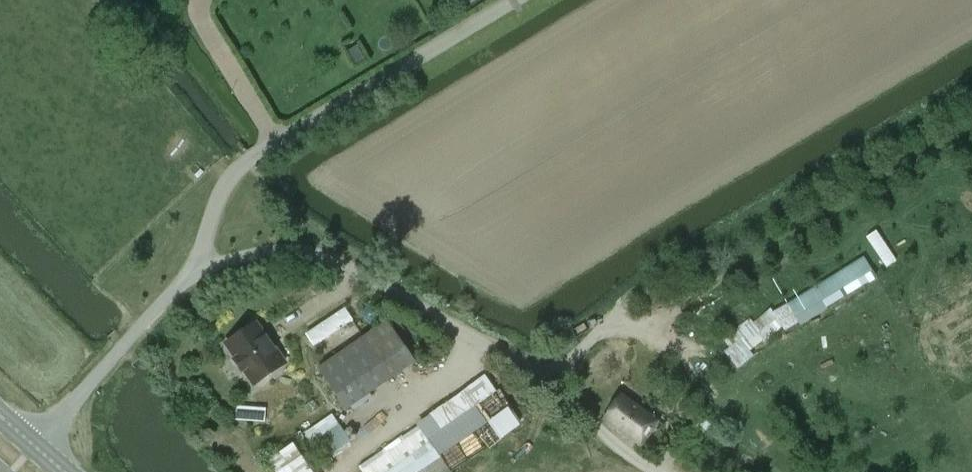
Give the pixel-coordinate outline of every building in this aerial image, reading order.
[(885,267),(897,260),(878,227),(866,235),(885,267)] [(800,323),(877,279),(864,256),(786,301),(800,323)] [(750,351),(784,323),(768,304),(734,332),(750,351)] [(347,309),(304,329),(311,344),(354,324),(347,309)] [(346,411),(416,363),(387,320),(317,368),(346,411)] [(285,362),(273,345),(271,346),(256,324),(226,344),(236,358),(234,359),(243,371),(244,369),(253,384),(285,362)] [(520,426),(486,377),(416,424),(417,426),(358,466),(362,471),(454,471),(520,426)] [(658,421),(621,395),(604,419),(642,444),(658,421)] [(324,460),(351,442),(339,424),(312,443),(324,460)]
